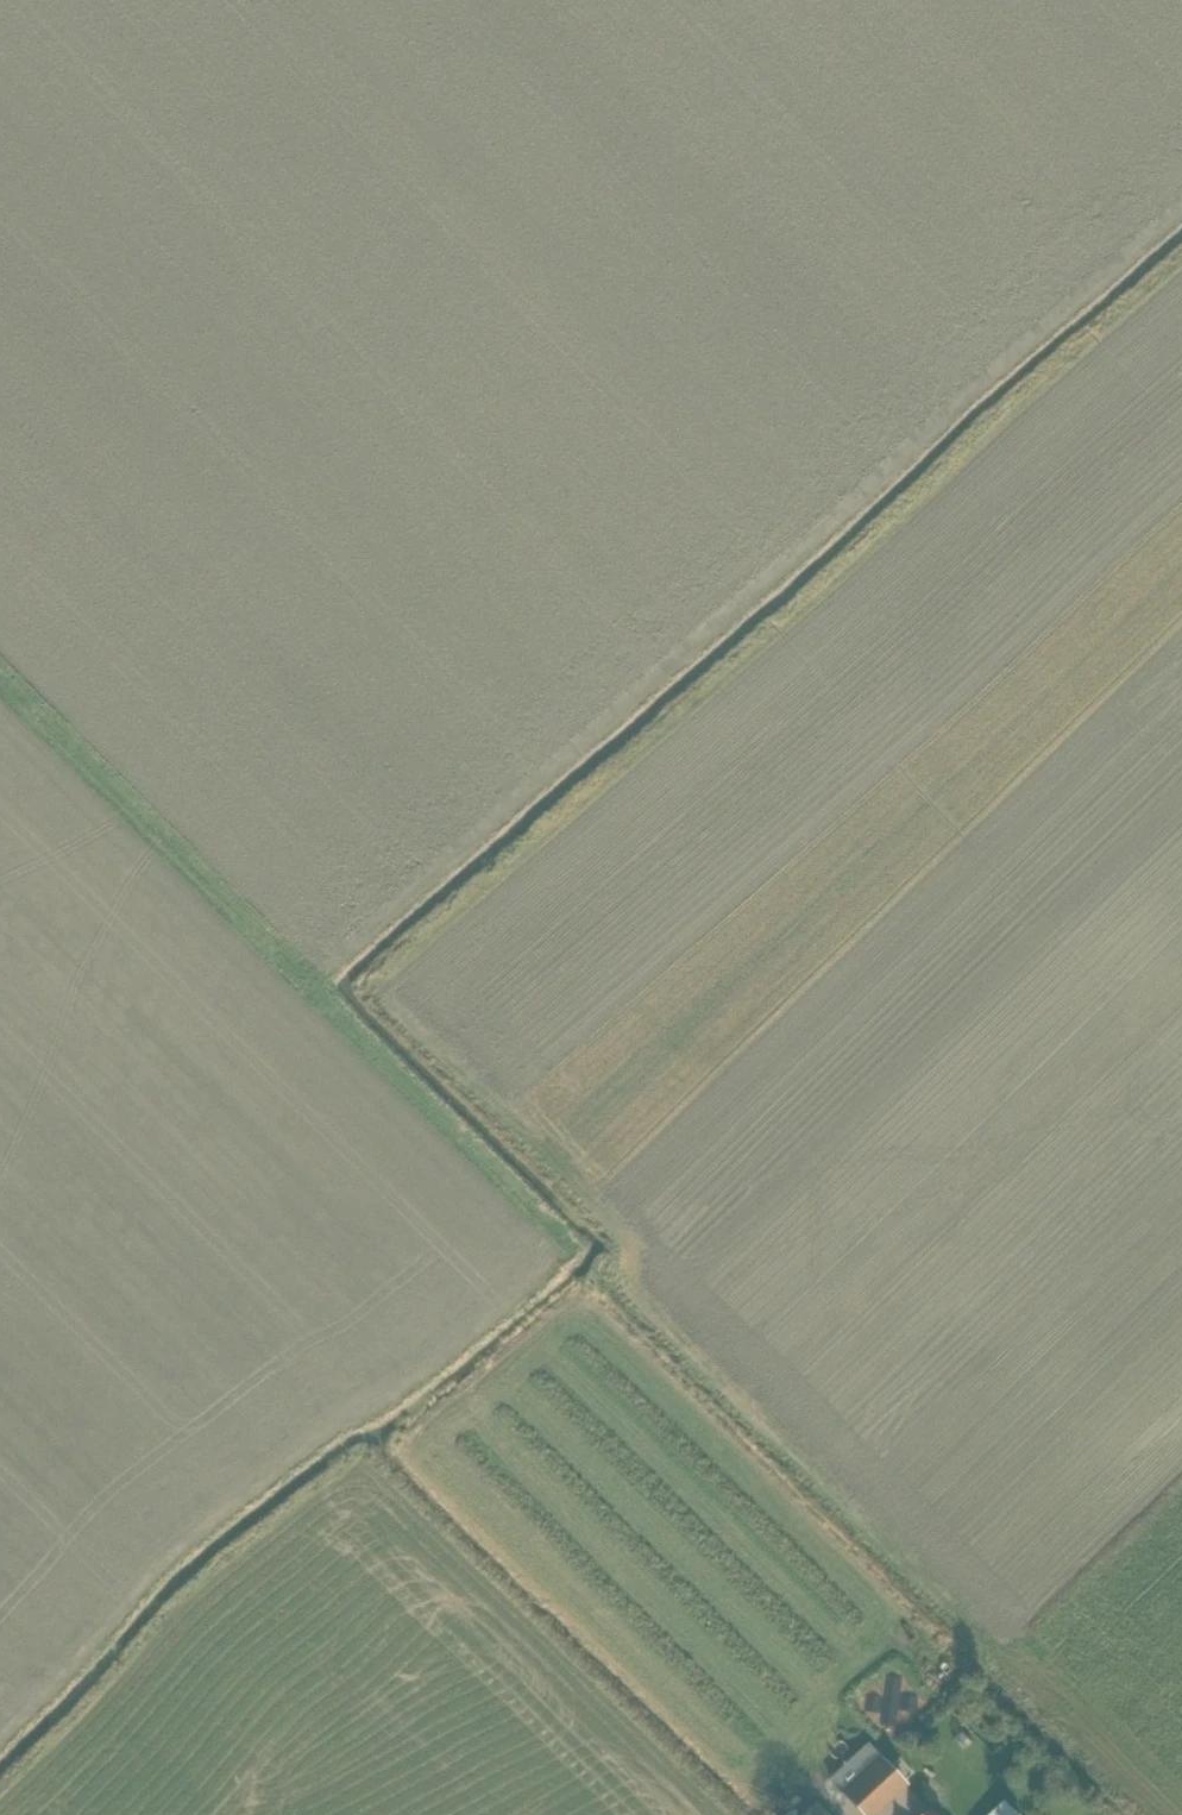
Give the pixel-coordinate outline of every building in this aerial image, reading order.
[(929,1773),(918,1761),(889,1791),(884,1787),(857,1814),(888,1814),(929,1773)] [(1004,1801),(989,1814),(1018,1814),(1004,1801)] [(818,1804),(807,1814),(828,1814),(818,1804)]
